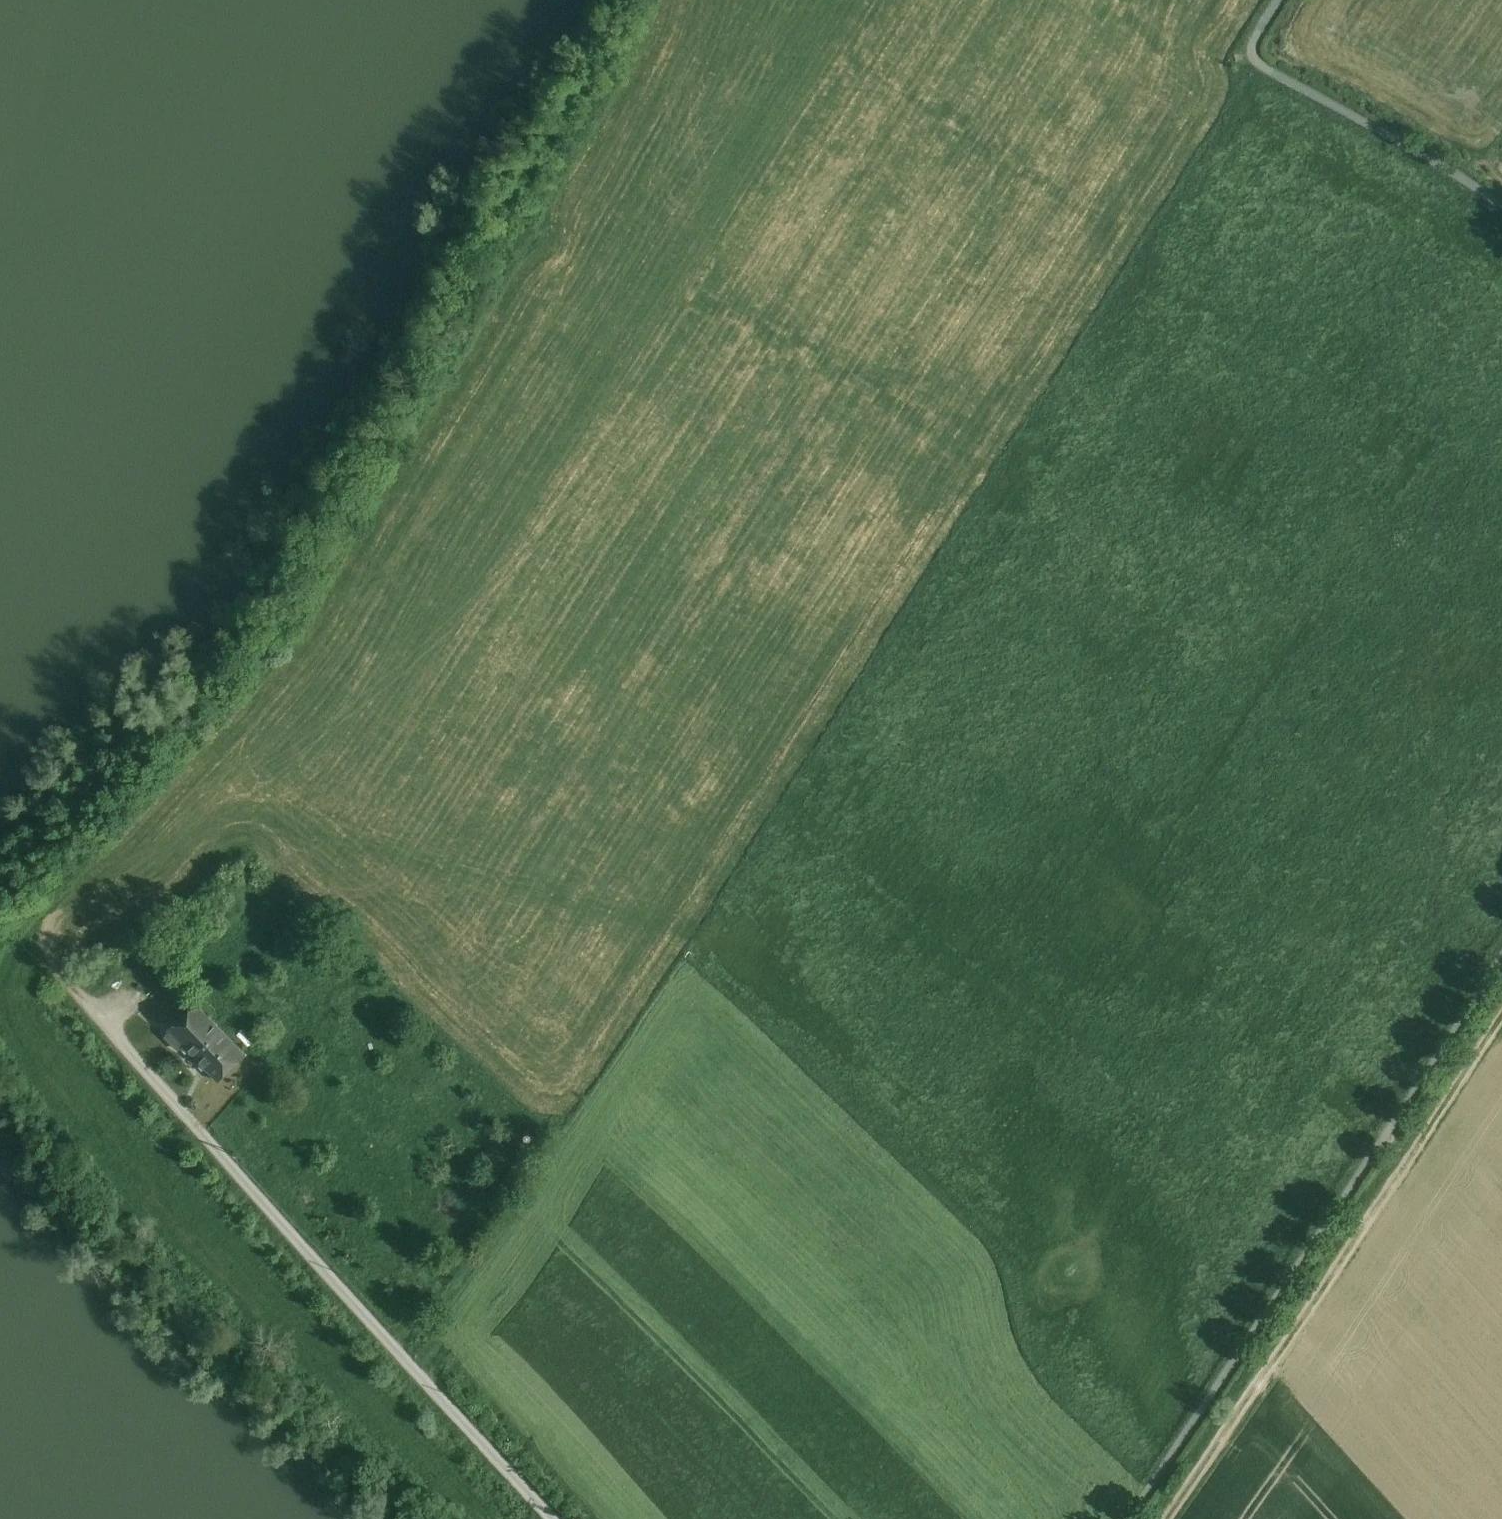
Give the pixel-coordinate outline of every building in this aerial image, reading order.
[(246,1054),(197,1003),(171,1028),(220,1079),(246,1054)]
